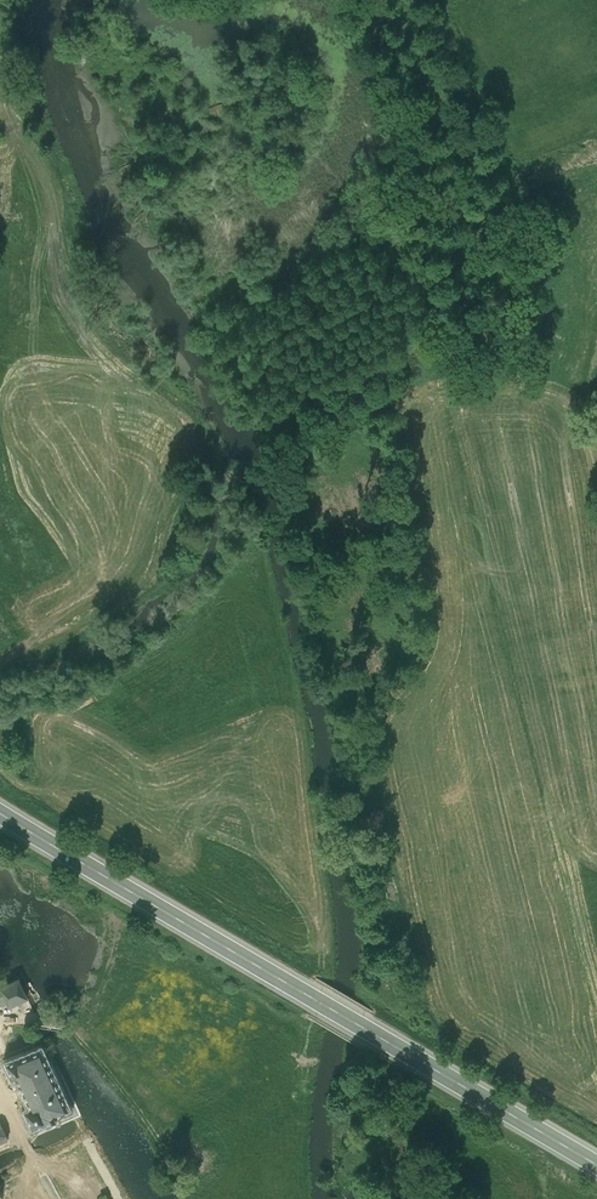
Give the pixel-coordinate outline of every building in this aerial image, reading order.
[(9,983),(7,978),(0,982),(0,985),(0,986),(0,1005),(8,1001),(9,1005),(33,995),(24,976),(9,983)] [(42,1048),(7,1062),(14,1077),(18,1075),(31,1106),(25,1110),(33,1127),(57,1117),(55,1114),(69,1108),(60,1089),(62,1088),(51,1065),(50,1065),(42,1048)]
